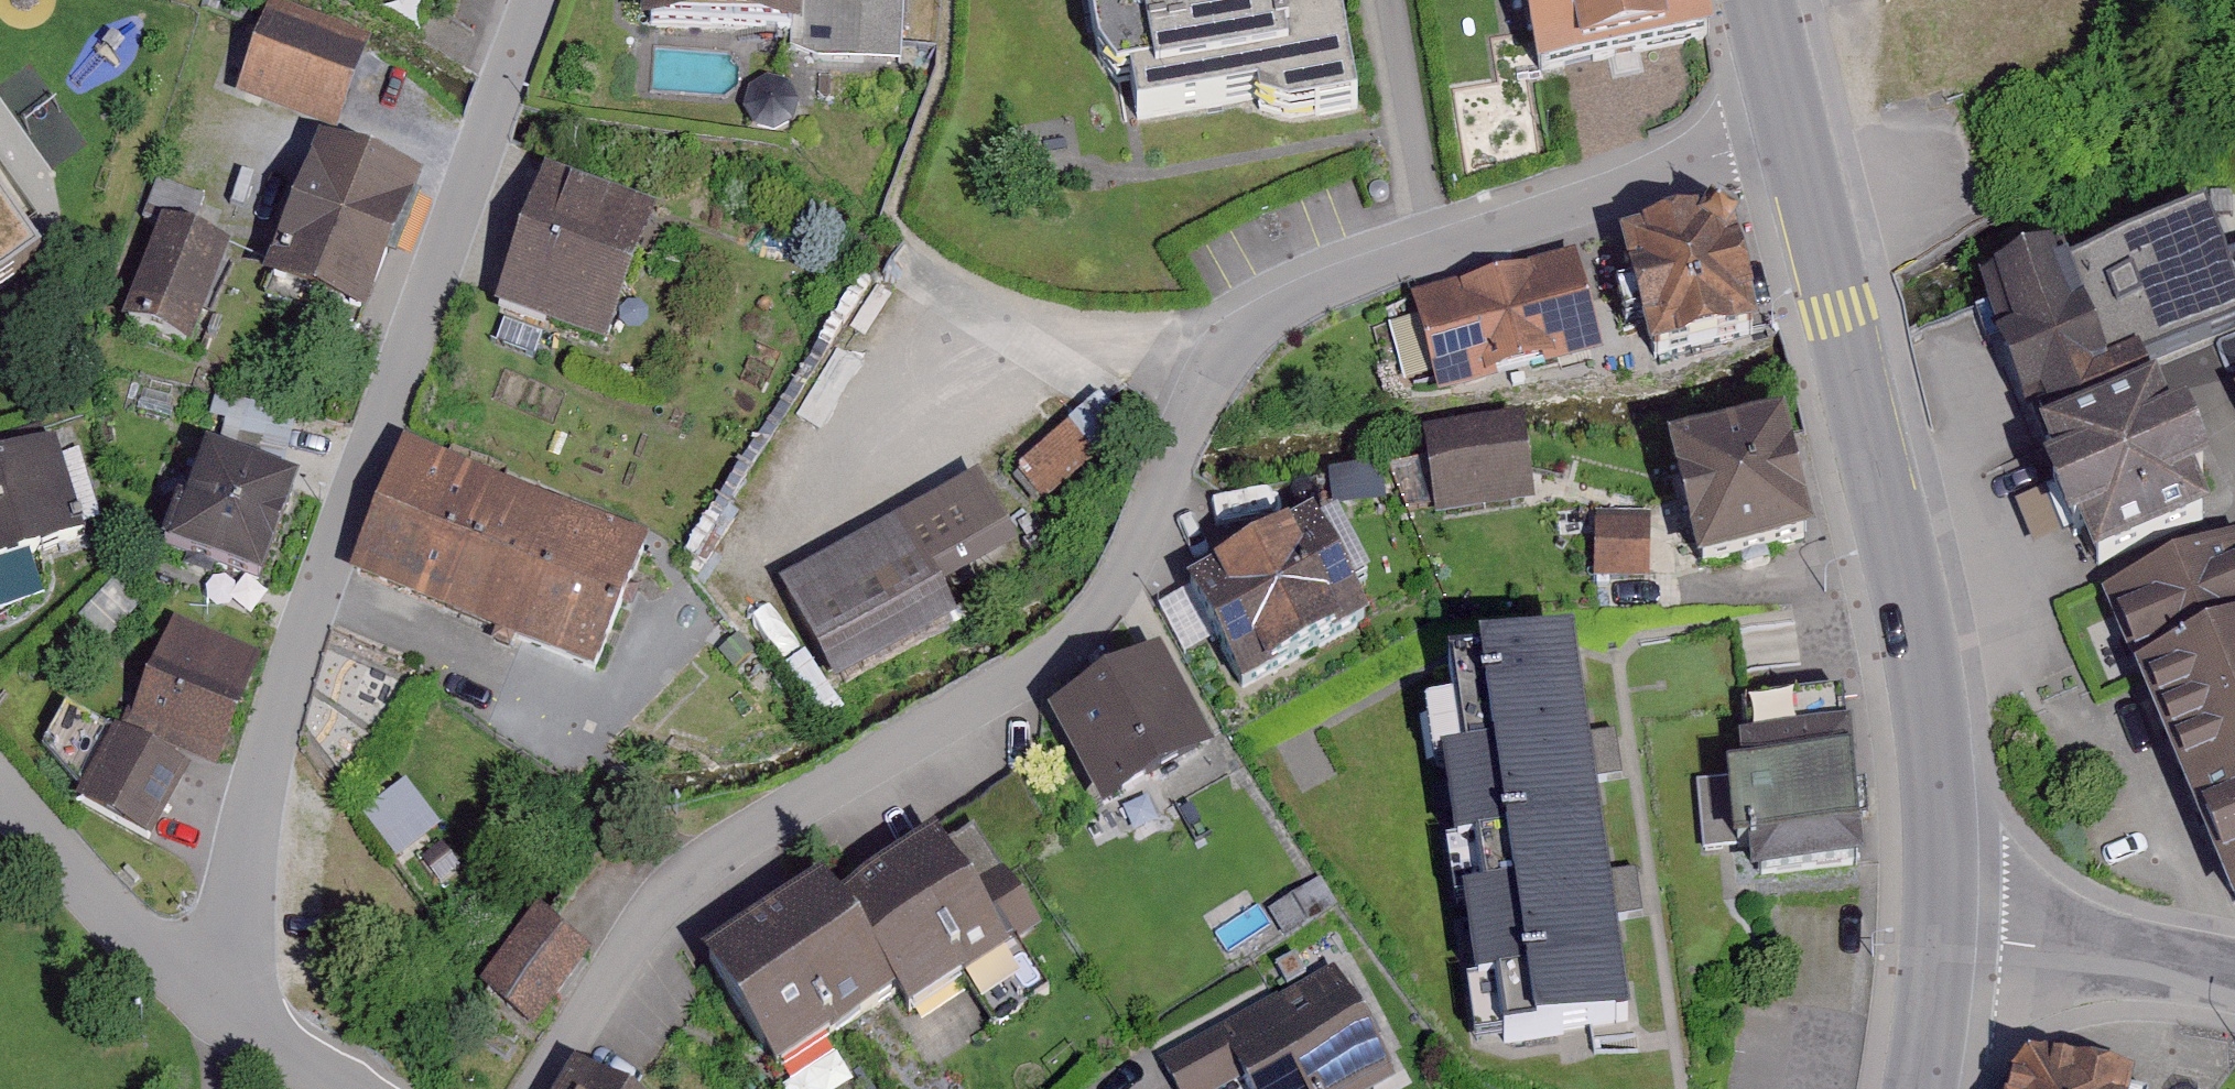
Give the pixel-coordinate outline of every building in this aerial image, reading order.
[(653,21),(805,26),(806,0),(653,0),(653,21)] [(1100,63),(1136,94),(1138,131),(1248,116),(1322,139),(1385,123),(1364,0),(1088,0),(1100,63)] [(1547,78),(1703,48),(1693,0),(1532,0),(1547,78)] [(373,60),(266,18),(238,89),(345,131),(373,60)] [(423,183),(326,144),(269,286),(366,324),(423,183)] [(660,219),(547,174),(490,309),(605,353),(660,219)] [(41,254),(0,195),(0,288),(41,254)] [(1742,205),(1621,236),(1653,358),(1773,327),(1742,205)] [(243,247),(179,225),(139,337),(203,359),(243,247)] [(2093,276),(2125,348),(2155,333),(2170,363),(2234,336),(2234,276),(2215,227),(2093,276)] [(1578,255),(1413,298),(1438,395),(1604,352),(1578,255)] [(2087,262),(1990,304),(2029,464),(2157,407),(2170,363),(2138,377),(2125,348),(2093,276),(2087,262)] [(1155,447),(1117,407),(1023,491),(1061,529),(1155,447)] [(2157,407),(2029,464),(2078,582),(2210,530),(2200,505),(2221,496),(2199,440),(2174,444),(2157,407)] [(1533,432),(1434,448),(1447,528),(1546,512),(1533,432)] [(1810,439),(1687,477),(1720,584),(1843,546),(1810,439)] [(648,542),(409,442),(353,581),(595,676),(648,542)] [(0,471),(0,571),(96,544),(70,451),(0,471)] [(300,486),(204,452),(169,551),(265,584),(300,486)] [(995,481),(786,577),(839,692),(972,631),(955,595),(1032,560),(995,481)] [(1340,523),(1192,594),(1243,702),(1392,632),(1340,523)] [(1657,526),(1600,527),(1600,589),(1658,588),(1657,526)] [(2104,594),(2234,899),(2234,545),(2104,594)] [(114,581),(89,607),(117,633),(142,607),(114,581)] [(267,658),(171,619),(129,722),(225,760),(267,658)] [(1616,645),(1462,665),(1474,755),(1439,759),(1451,849),(1494,843),(1502,901),(1464,906),(1483,1052),(1667,1028),(1616,645)] [(1176,663),(1060,719),(1110,815),(1226,762),(1176,663)] [(1869,684),(1747,698),(1756,780),(1710,786),(1719,861),(1762,856),(1767,900),(1892,886),(1869,684)] [(206,772),(74,710),(49,748),(91,788),(88,813),(166,850),(206,772)] [(705,964),(781,1088),(782,1088),(911,1012),(923,1032),(1071,944),(1036,885),(997,908),(962,849),(867,906),(851,878),(705,964)] [(610,962),(563,927),(499,1013),(546,1048),(610,962)] [(1168,1053),(1183,1088),(1416,1088),(1365,969),(1168,1053)] [(2042,1055),(2031,1088),(2156,1088),(2157,1088),(2042,1055)] [(592,1070),(580,1088),(622,1088),(592,1070)]
